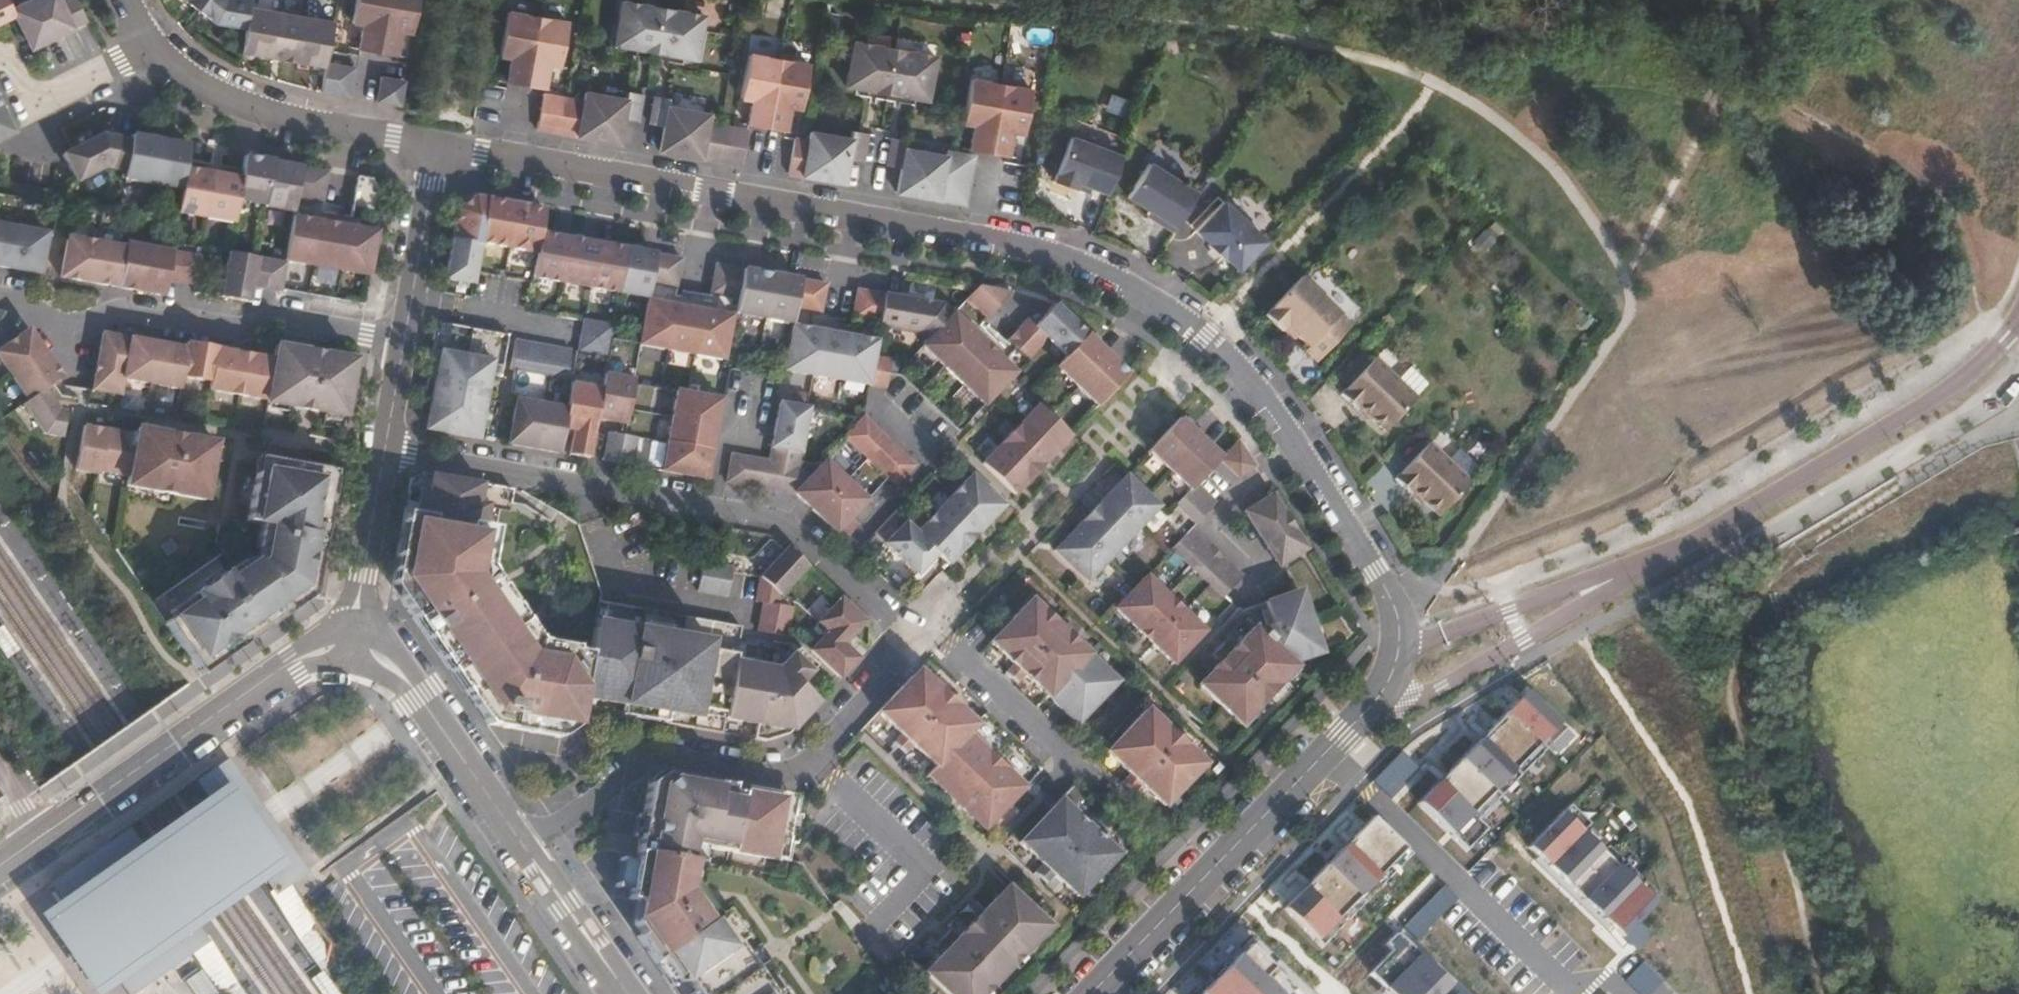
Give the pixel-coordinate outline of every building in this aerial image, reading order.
[(11,9),(6,0),(0,0),(0,22),(13,15),(11,9)] [(30,48),(87,20),(76,0),(64,0),(60,2),(59,0),(29,0),(11,9),(13,15),(30,48)] [(333,22),(248,7),(250,0),(183,0),(214,23),(244,28),(241,52),(325,67),(326,63),(333,22)] [(385,0),(355,0),(351,24),(363,26),(358,50),(376,53),(385,0)] [(376,53),(396,57),(400,32),(411,34),(417,0),(385,0),(376,53)] [(614,45),(655,53),(664,8),(622,1),(614,45)] [(664,8),(655,53),(696,60),(704,15),(664,8)] [(506,82),(525,86),(537,17),(507,11),(499,55),(510,58),(506,82)] [(537,17),(525,86),(544,89),(548,64),(559,66),(567,22),(537,17)] [(846,88),(887,95),(895,50),(854,43),(846,88)] [(895,50),(887,95),(928,102),(936,57),(895,50)] [(747,125),(766,128),(778,59),(748,54),(740,98),(752,100),(747,125)] [(778,59),(766,128),(785,131),(789,107),(801,109),(808,64),(778,59)] [(354,68),(326,63),(325,67),(321,92),(347,96),(349,97),(354,68)] [(376,102),(399,105),(403,81),(380,77),(376,102)] [(970,150),(989,154),(1001,85),(970,79),(963,123),(974,126),(970,150)] [(1001,85),(989,154),(1007,157),(1012,132),(1023,134),(1031,90),(1001,85)] [(626,99),(623,119),(637,121),(642,94),(627,91),(625,99),(626,99)] [(542,94),(536,129),(619,143),(623,119),(626,99),(625,99),(584,92),(583,101),(542,94)] [(649,124),(663,126),(667,107),(668,107),(670,98),(654,95),(649,124)] [(663,126),(659,151),(741,165),(747,130),(707,123),(709,114),(668,107),(667,107),(663,126)] [(10,135),(0,116),(0,140),(10,135)] [(852,130),(850,139),(851,139),(848,159),(862,162),(867,133),(852,130)] [(788,174),(844,184),(851,139),(850,139),(810,132),(809,142),(793,139),(788,174)] [(124,179),(153,184),(160,142),(131,136),(131,141),(127,166),(127,165),(126,174),(125,174),(124,179)] [(1107,194),(1121,156),(1069,137),(1053,182),(1075,190),(1075,188),(1077,183),(1094,190),(1107,194)] [(131,141),(99,138),(63,157),(76,182),(73,183),(74,184),(104,169),(126,174),(127,165),(127,166),(131,141)] [(904,148),(906,149),(907,140),(891,138),(886,166),(901,168),(904,148)] [(186,164),(189,146),(160,142),(153,184),(181,189),(185,169),(185,164),(186,164)] [(896,193),(965,204),(974,156),(946,151),(945,156),(906,149),(904,148),(901,168),(896,193)] [(273,163),(273,161),(244,156),(241,179),(236,200),(265,206),(273,163)] [(76,182),(63,157),(60,158),(73,183),(76,182)] [(205,218),(215,165),(204,163),(202,172),(185,169),(181,189),(177,214),(205,218)] [(296,196),(301,168),(273,163),(265,206),(265,207),(293,213),(296,196)] [(1172,231),(1196,193),(1148,163),(1127,197),(1152,213),(1160,218),(1157,222),(1172,231)] [(232,223),(236,200),(241,179),(224,176),(226,167),(215,165),(205,218),(232,223)] [(323,201),(328,172),(321,171),(301,168),(296,196),(323,201)] [(381,211),(383,196),(372,180),(357,177),(352,207),(381,211)] [(1075,188),(1093,194),(1094,190),(1077,183),(1075,188)] [(457,209),(444,281),(474,286),(481,244),(536,253),(539,234),(544,209),(474,197),(457,209)] [(1237,271),(1265,241),(1223,202),(1195,231),(1208,245),(1207,247),(1222,261),(1223,259),(1237,271)] [(1149,217),(1157,222),(1160,218),(1152,213),(1149,217)] [(369,275),(377,234),(292,219),(291,222),(285,260),(369,275)] [(39,275),(46,235),(0,227),(0,268),(39,275)] [(539,234),(536,253),(532,278),(647,298),(649,283),(676,288),(681,259),(539,234)] [(58,278),(116,289),(123,249),(65,238),(58,278)] [(193,286),(194,286),(199,259),(124,246),(123,247),(123,249),(116,289),(164,297),(166,281),(193,286)] [(285,264),(229,254),(221,298),(249,303),(252,287),(281,292),(285,264)] [(716,265),(711,294),(737,299),(734,314),(792,324),(794,309),(821,314),(826,285),(716,265)] [(1316,362),(1351,326),(1300,278),(1264,316),(1281,332),(1282,330),(1286,326),(1297,337),(1308,347),(1304,351),(1316,362)] [(1012,293),(979,286),(965,301),(985,320),(1012,293)] [(926,341),(951,316),(952,314),(943,305),(857,290),(852,319),(879,324),(878,327),(919,334),(926,341)] [(638,347),(723,362),(730,318),(646,303),(639,344),(638,347)] [(1048,337),(1067,355),(1086,335),(1054,304),(1036,324),(1029,318),(1009,339),(1029,358),(1048,337)] [(0,313),(0,366),(26,403),(22,406),(42,435),(59,438),(63,415),(55,413),(41,392),(52,385),(60,379),(26,330),(18,336),(2,313),(0,313)] [(920,348),(982,407),(1009,379),(1013,375),(951,316),(926,341),(920,348)] [(577,353),(606,357),(610,339),(612,326),(582,321),(577,353)] [(439,352),(432,392),(426,430),(478,439),(489,375),(499,377),(506,336),(439,324),(437,324),(432,351),(439,352)] [(1293,340),(1297,337),(1286,326),(1282,330),(1293,340)] [(866,387),(872,357),(874,343),(791,328),(783,373),(866,387)] [(265,403),(344,417),(354,360),(275,346),(273,360),(216,350),(216,349),(186,343),(185,349),(101,335),(91,391),(117,395),(121,379),(179,389),(181,379),(208,384),(207,390),(265,400),(265,403)] [(1066,357),(1065,356),(1055,367),(1097,407),(1128,374),(1086,335),(1067,355),(1066,357)] [(513,340),(508,368),(565,379),(570,350),(513,340)] [(872,357),(866,387),(884,390),(887,374),(889,360),(872,357)] [(1384,431),(1416,399),(1375,359),(1341,394),(1356,410),(1361,405),(1371,415),(1369,416),(1384,431)] [(1407,370),(1399,381),(1417,396),(1426,384),(1407,370)] [(603,375),(601,388),(601,389),(595,418),(624,424),(632,384),(632,380),(603,375)] [(513,401),(507,444),(559,453),(563,427),(574,429),(569,455),(588,458),(595,418),(601,389),(601,388),(571,383),(566,410),(513,401)] [(720,399),(675,391),(661,471),(706,479),(720,399)] [(806,409),(778,404),(768,462),(797,467),(806,409)] [(1014,495),(1070,436),(1037,405),(981,464),(1014,495)] [(1369,416),(1371,415),(1361,405),(1356,410),(1366,419),(1369,416)] [(862,416),(861,419),(843,437),(845,438),(895,486),(914,465),(862,416)] [(1197,483),(1221,458),(1179,419),(1148,451),(1189,490),(1190,491),(1197,483)] [(133,438),(81,429),(74,471),(126,481),(125,487),(203,500),(212,445),(135,431),(133,438)] [(617,464),(622,435),(607,433),(602,461),(617,464)] [(636,438),(622,435),(617,464),(631,466),(636,438)] [(1439,516),(1470,484),(1428,444),(1395,479),(1411,495),(1416,490),(1425,499),(1423,501),(1439,516)] [(730,455),(725,483),(763,489),(768,462),(730,455)] [(165,624),(201,675),(313,597),(333,482),(325,471),(258,459),(247,523),(260,525),(254,562),(245,561),(168,613),(172,618),(165,624)] [(794,493),(794,494),(843,540),(857,526),(849,518),(867,500),(825,460),(808,478),(794,493)] [(797,467),(768,462),(763,489),(794,495),(794,494),(794,493),(808,478),(797,467)] [(410,478),(390,586),(488,725),(560,738),(575,727),(579,708),(586,660),(545,653),(531,651),(478,576),(486,532),(482,531),(483,525),(486,506),(477,504),(480,484),(421,472),(410,478)] [(937,555),(948,565),(1004,506),(971,475),(916,533),(894,512),(874,534),(917,575),(937,555)] [(1086,583),(1158,507),(1125,476),(1053,552),(1086,583)] [(1216,503),(1197,483),(1190,491),(1189,490),(1166,514),(1151,530),(1223,598),(1243,577),(1192,528),(1216,503)] [(1288,561),(1307,550),(1272,495),(1245,512),(1277,562),(1285,556),(1288,561)] [(545,653),(586,660),(587,654),(573,652),(574,648),(537,642),(486,568),(493,527),(483,525),(482,531),(486,532),(478,576),(531,651),(545,653)] [(807,566),(787,547),(759,577),(755,601),(763,602),(757,630),(786,635),(792,607),(778,605),(780,595),(807,566)] [(1279,567),(1288,561),(1285,556),(1277,562),(1279,567)] [(702,562),(697,591),(726,596),(731,567),(702,562)] [(1146,576),(1115,609),(1174,664),(1204,632),(1146,576)] [(1300,591),(1292,593),(1296,607),(1305,605),(1300,591)] [(1231,651),(1220,662),(1198,685),(1240,725),(1295,667),(1291,664),(1311,657),(1308,648),(1318,644),(1305,605),(1296,607),(1292,593),(1264,603),(1275,634),(1271,639),(1264,633),(1261,635),(1253,628),(1231,651)] [(828,630),(809,650),(840,679),(858,659),(843,645),(865,622),(840,598),(818,622),(828,630)] [(1013,664),(1025,676),(1076,724),(1116,682),(1030,600),(990,642),(1013,664)] [(586,660),(579,708),(765,741),(789,733),(819,702),(799,684),(815,665),(797,648),(777,668),(733,661),(739,629),(596,604),(587,654),(586,660)] [(1211,655),(1220,662),(1231,651),(1223,642),(1211,655)] [(1308,648),(1311,657),(1321,653),(1318,644),(1308,648)] [(1017,684),(1025,676),(1013,664),(1005,673),(1017,684)] [(918,671),(878,713),(900,735),(912,746),(935,768),(927,777),(984,831),(1024,788),(966,734),(975,726),(918,671)] [(1529,687),(1421,799),(1451,833),(1559,719),(1529,687)] [(1128,774),(1140,785),(1163,807),(1203,765),(1145,710),(1105,752),(1128,774)] [(912,746),(900,735),(892,743),(904,754),(912,746)] [(39,907),(98,991),(116,978),(128,993),(135,993),(155,980),(163,975),(170,970),(190,956),(292,884),(289,879),(306,867),(228,753),(210,766),(212,769),(196,780),(109,841),(50,883),(58,894),(39,907)] [(777,989),(771,993),(735,943),(741,939),(722,912),(716,917),(690,879),(693,861),(691,860),(693,845),(781,860),(784,845),(790,846),(796,813),(790,812),(792,796),(660,773),(649,781),(643,816),(639,838),(635,860),(630,890),(629,899),(638,901),(634,924),(640,933),(636,937),(654,962),(658,958),(677,984),(684,979),(694,993),(780,993),(777,989)] [(1132,794),(1140,785),(1128,774),(1120,782),(1132,794)] [(1042,865),(1054,877),(1076,897),(1116,855),(1058,801),(1018,843),(1042,865)] [(1564,808),(1528,845),(1623,937),(1655,897),(1564,808)] [(1322,944),(1412,851),(1373,814),(1284,905),(1322,944)] [(615,887),(630,890),(635,860),(621,858),(615,887)] [(1046,885),(1054,877),(1042,865),(1034,874),(1046,885)] [(947,993),(986,993),(1049,927),(1046,925),(1031,911),(1006,887),(958,939),(948,950),(925,974),(947,993)] [(1031,911),(1046,925),(1055,916),(1040,902),(1031,911)] [(938,942),(948,950),(958,939),(948,931),(938,942)] [(1451,979),(1405,936),(1371,973),(1393,993),(1438,993),(1451,979)] [(1203,993),(1298,993),(1301,991),(1249,941),(1203,993)]
